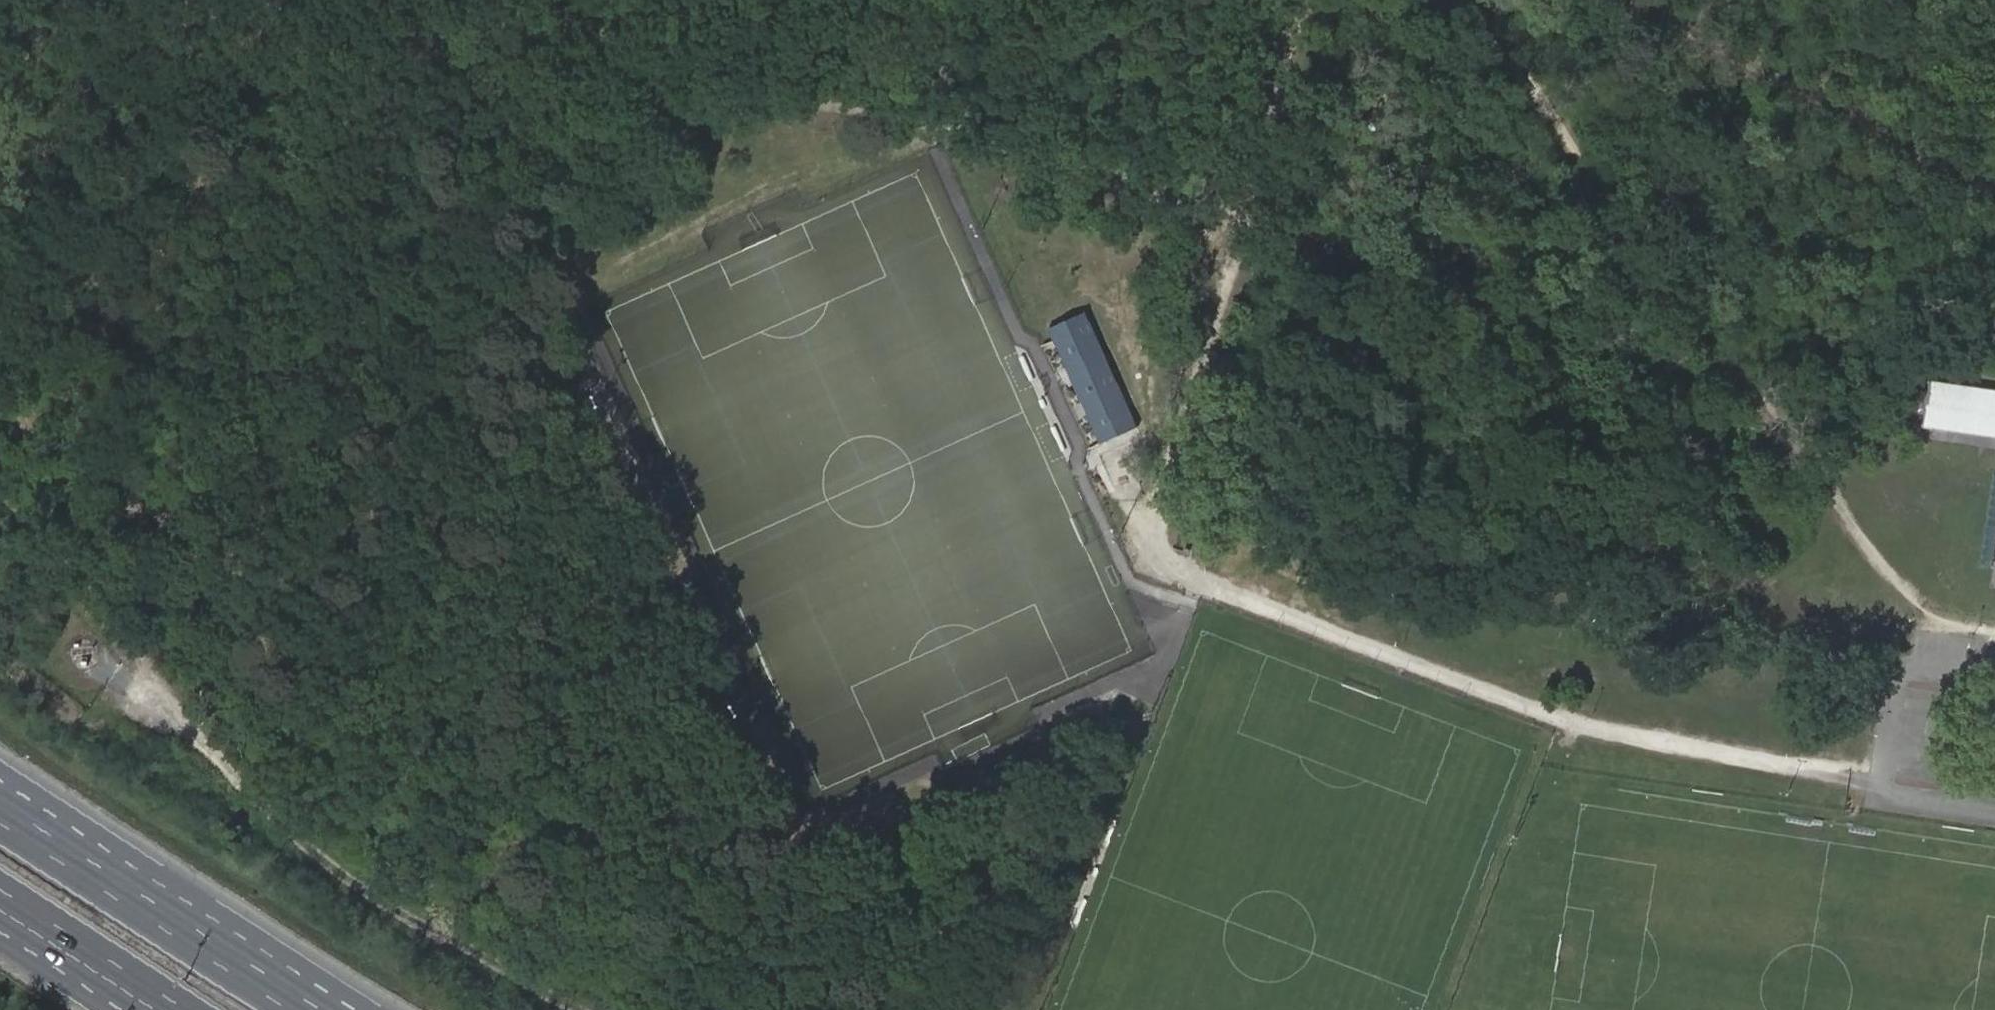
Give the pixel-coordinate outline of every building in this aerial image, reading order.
[(1093,308),(1055,324),(1102,441),(1140,425),(1093,308)] [(1929,382),(1923,422),(1994,433),(1994,391),(1929,382)]
